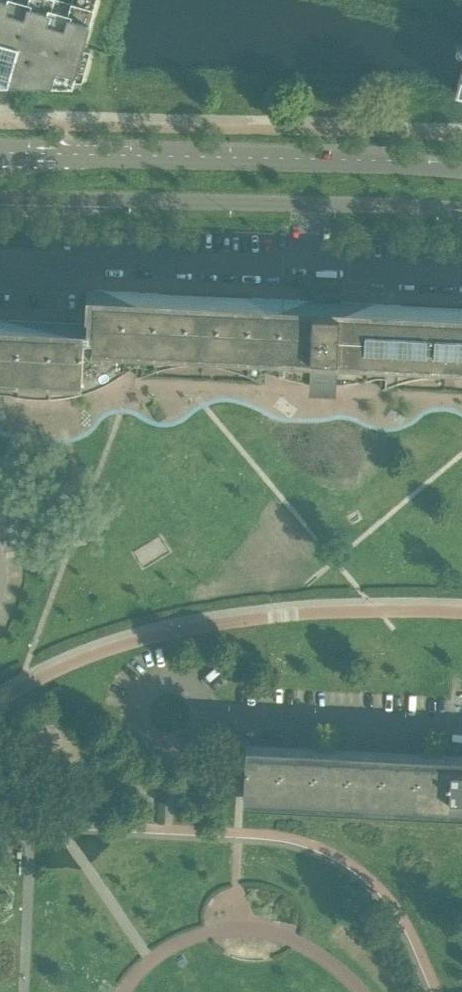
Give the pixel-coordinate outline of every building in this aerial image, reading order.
[(75,77),(97,0),(0,0),(0,76),(75,77)] [(402,309),(402,304),(339,301),(339,294),(314,293),(314,300),(251,297),(251,302),(158,298),(159,292),(94,289),(93,323),(90,391),(99,387),(108,383),(117,378),(125,372),(133,366),(142,366),(141,375),(139,376),(139,377),(144,375),(152,372),(163,369),(173,367),(185,365),(196,365),(207,365),(218,367),(229,369),(239,373),(250,377),(257,381),(262,383),(262,382),(260,380),(260,372),(269,373),(277,376),(286,378),(294,380),(302,382),(311,383),(310,387),(322,388),(334,388),(334,384),(343,383),(351,383),(360,382),(368,380),(376,378),(386,378),(385,387),(382,388),(383,389),(396,384),(406,381),(417,378),(428,377),(439,377),(451,377),(461,379),(461,312),(402,309)] [(93,323),(0,319),(0,394),(8,394),(18,396),(29,398),(39,399),(49,399),(60,398),(70,396),(80,394),(90,391),(93,323)] [(246,750),(243,795),(461,807),(461,761),(246,750)]
